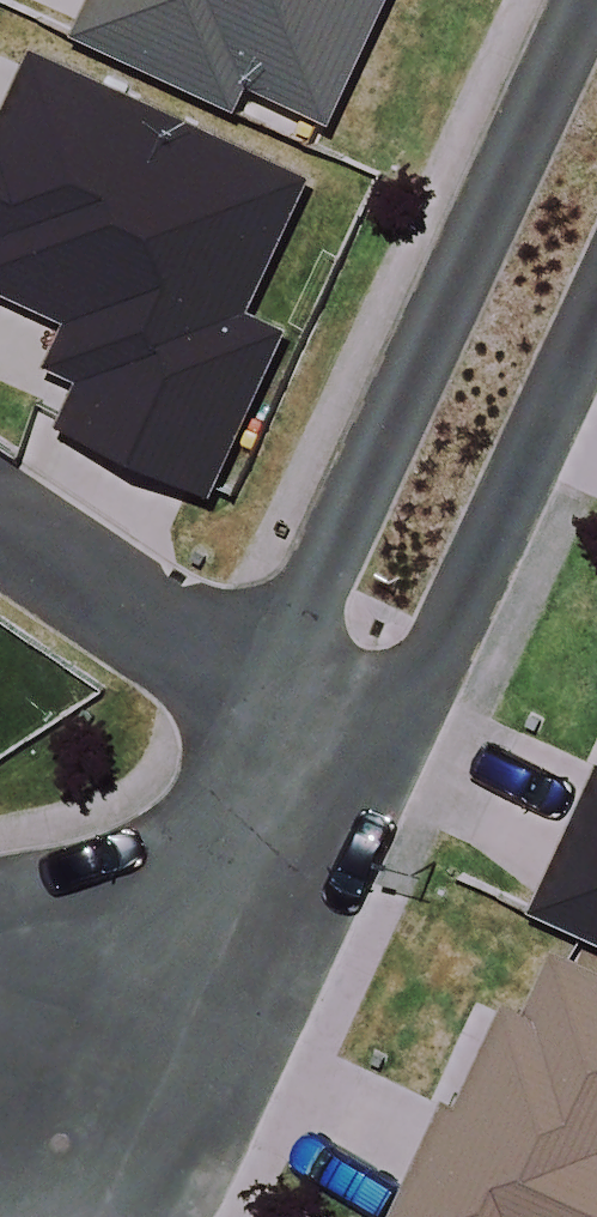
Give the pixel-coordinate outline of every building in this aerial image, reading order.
[(81,50),(234,123),(249,91),(336,133),(399,0),(105,0),(81,50)] [(49,65),(12,143),(0,137),(0,298),(67,330),(43,381),(88,402),(70,439),(215,508),(294,341),(244,317),(306,186),(49,65)] [(559,920),(596,938),(596,838),(559,920)] [(572,959),(540,1021),(519,1010),(413,1216),(596,1216),(596,972),(572,959)]
